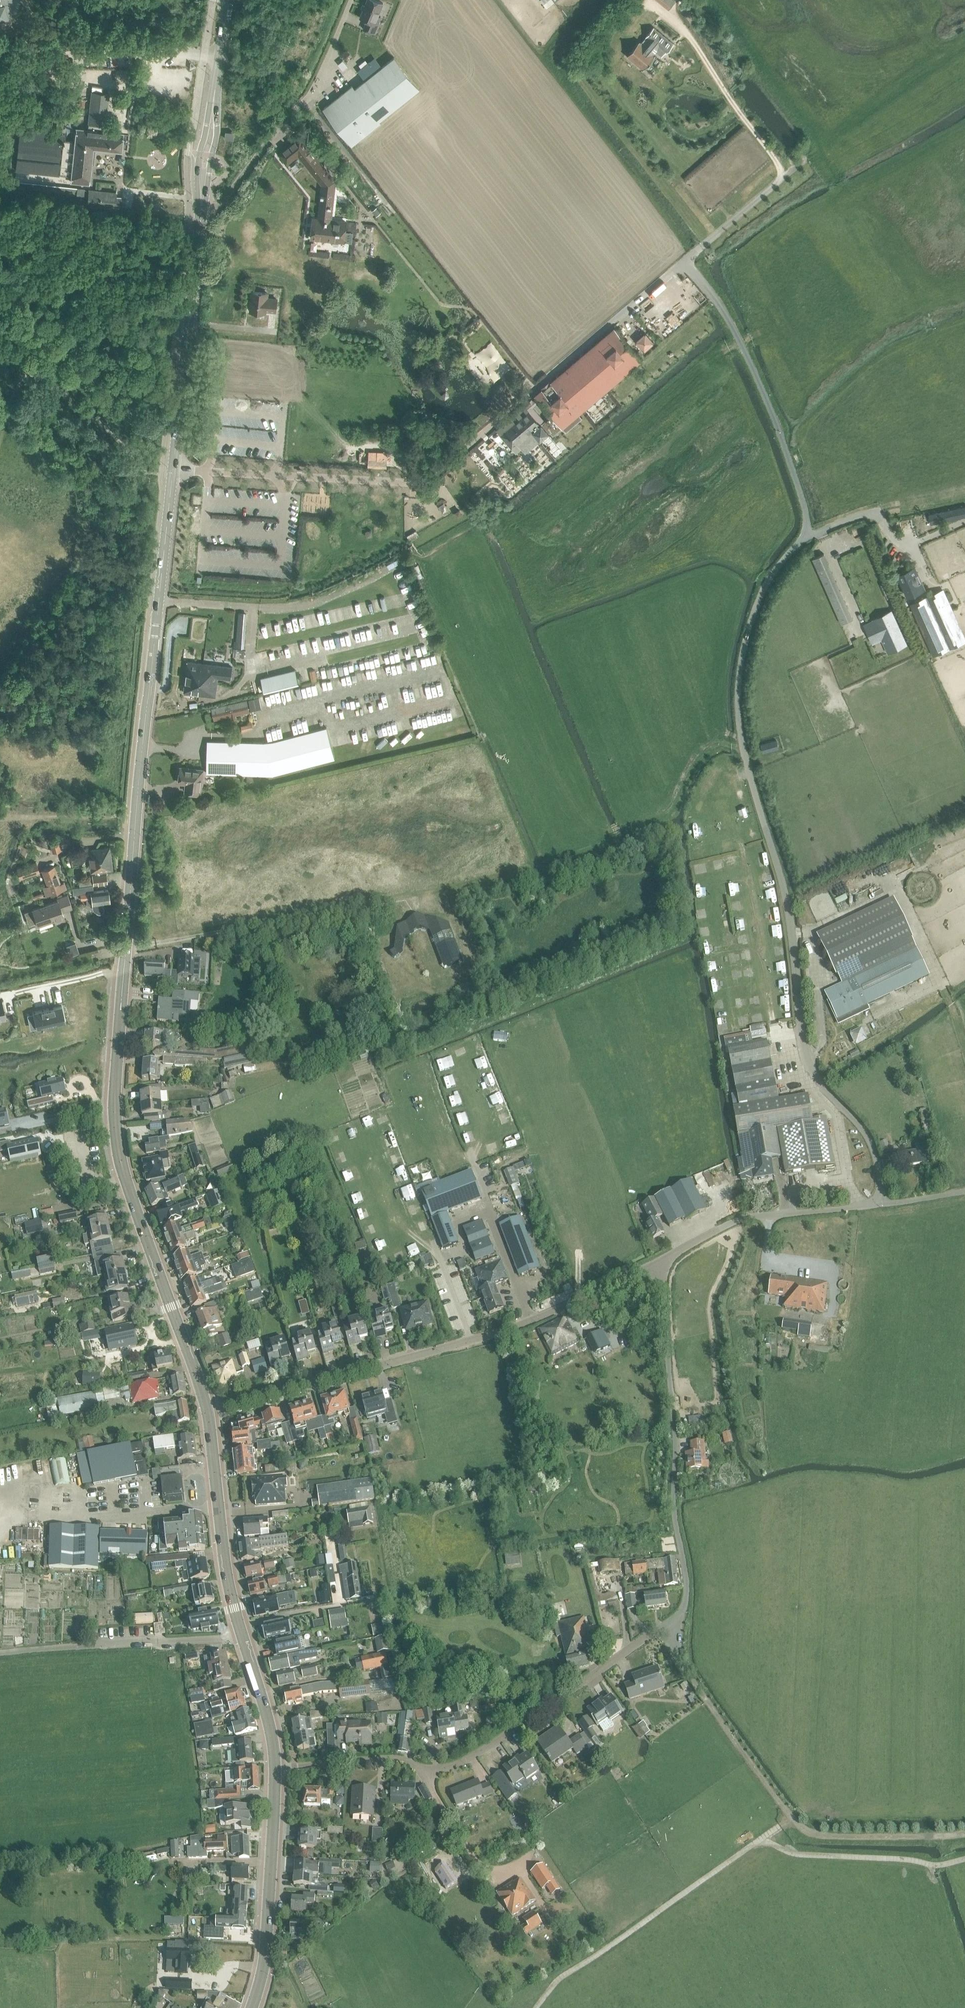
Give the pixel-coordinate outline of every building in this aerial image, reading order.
[(9,19),(8,16),(9,16),(10,15),(11,15),(12,14),(13,13),(14,12),(15,11),(16,10),(16,9),(17,8),(17,7),(18,6),(18,4),(18,3),(18,2),(18,1),(18,0),(0,0),(0,22),(9,19)] [(381,18),(377,17),(383,3),(376,0),(367,0),(360,17),(367,20),(363,28),(375,33),(381,18)] [(669,9),(675,1),(674,0),(658,0),(669,9)] [(639,41),(627,56),(643,69),(655,55),(654,54),(656,51),(662,56),(673,44),(654,27),(641,43),(639,41)] [(323,108),(351,143),(419,89),(394,57),(355,88),(353,85),(323,108)] [(105,125),(108,94),(91,92),(87,131),(76,130),(75,142),(63,141),(64,135),(20,130),(16,171),(59,176),(59,174),(71,176),(71,182),(88,183),(93,147),(120,150),(122,134),(103,132),(104,125),(105,125)] [(222,134),(226,135),(225,139),(233,139),(234,133),(222,131),(222,134)] [(298,154),(322,184),(319,219),(313,218),(311,238),(344,242),(347,220),(332,218),(336,181),(301,136),(279,154),(287,163),(298,154)] [(14,188),(84,195),(85,189),(14,181),(14,188)] [(116,193),(89,190),(87,205),(115,208),(114,216),(120,217),(122,197),(116,197),(116,193)] [(376,206),(371,210),(376,215),(380,211),(376,206)] [(250,311),(257,312),(266,313),(266,311),(276,312),(277,298),(268,297),(268,293),(252,292),(250,311)] [(615,328),(535,397),(536,398),(539,401),(551,415),(545,420),(541,423),(549,432),(550,431),(553,434),(561,427),(566,433),(582,419),(577,413),(641,359),(615,328)] [(524,406),(496,430),(516,453),(536,436),(540,440),(549,432),(541,423),(540,424),(528,410),(539,401),(536,398),(525,407),(524,406)] [(964,516),(964,506),(928,515),(931,524),(964,516)] [(852,619),(828,563),(823,554),(812,559),(842,624),(852,619)] [(912,568),(897,574),(907,596),(922,589),(912,568)] [(911,604),(934,655),(964,641),(964,639),(951,609),(943,590),(934,593),(925,597),(911,604)] [(873,619),(873,620),(864,624),(872,643),(882,639),(888,652),(906,644),(891,611),(873,619)] [(185,685),(184,693),(215,697),(218,678),(230,680),(232,667),(218,665),(187,662),(184,685),(185,685)] [(295,670),(260,678),(264,693),(298,685),(295,670)] [(246,700),(212,708),(213,715),(214,719),(231,716),(236,714),(249,711),(247,700),(246,700)] [(253,729),(252,723),(241,725),(242,731),(253,729)] [(208,741),(207,773),(272,775),(273,774),(334,758),(326,727),(273,742),(272,741),(263,742),(208,741)] [(777,739),(760,743),(763,752),(779,748),(777,739)] [(186,783),(185,791),(200,793),(203,770),(180,768),(178,783),(186,783)] [(252,776),(252,784),(260,784),(261,776),(252,776)] [(60,850),(57,838),(49,840),(52,852),(60,850)] [(109,847),(89,850),(91,872),(112,870),(109,847)] [(39,871),(38,866),(36,862),(17,869),(19,878),(39,871)] [(46,895),(63,889),(55,866),(42,870),(47,885),(43,886),(46,895)] [(78,880),(80,887),(93,885),(107,883),(106,873),(92,874),(92,879),(78,880)] [(81,900),(86,899),(87,905),(92,904),(93,909),(96,911),(96,912),(97,913),(99,913),(100,913),(101,912),(102,912),(103,911),(103,910),(104,909),(104,908),(104,907),(103,907),(103,906),(102,905),(102,906),(101,904),(100,903),(109,901),(108,889),(93,891),(93,885),(80,887),(72,888),(73,895),(80,893),(81,900)] [(28,902),(44,897),(42,893),(27,898),(28,902)] [(57,898),(57,900),(33,909),(38,924),(53,919),(54,921),(59,920),(58,918),(64,916),(62,912),(73,908),(70,901),(67,894),(57,898)] [(820,937),(841,984),(905,954),(915,950),(893,902),(820,937)] [(394,950),(390,953),(394,958),(402,951),(404,938),(419,928),(430,931),(432,938),(437,936),(448,966),(462,961),(448,923),(418,914),(397,928),(394,950)] [(74,943),(66,946),(70,956),(78,953),(74,943)] [(267,961),(286,954),(282,944),(264,951),(267,961)] [(236,959),(243,956),(240,950),(233,952),(236,959)] [(918,981),(905,954),(841,984),(825,992),(837,1019),(918,981)] [(178,972),(171,971),(170,986),(178,986),(178,975),(199,977),(200,958),(195,958),(195,957),(179,957),(178,972)] [(146,962),(145,976),(163,977),(163,985),(170,986),(171,971),(164,971),(165,963),(146,962)] [(157,1021),(170,1022),(172,1022),(172,1015),(190,1016),(191,1001),(199,1002),(200,993),(173,992),(173,1000),(159,999),(157,1021)] [(33,1013),(27,1014),(28,1022),(34,1021),(36,1028),(42,1027),(65,1022),(62,1006),(32,1013),(33,1013)] [(144,1047),(163,1048),(163,1044),(167,1041),(178,1042),(180,1039),(178,1036),(178,1032),(147,1030),(147,1034),(145,1033),(144,1047)] [(744,1036),(724,1040),(725,1047),(745,1043),(744,1036)] [(746,1045),(727,1049),(728,1051),(729,1058),(733,1078),(736,1094),(731,1094),(738,1135),(741,1157),(738,1157),(737,1158),(741,1180),(745,1179),(744,1171),(751,1170),(752,1178),(753,1179),(760,1178),(761,1179),(764,1178),(765,1177),(774,1175),(771,1158),(781,1157),(784,1174),(807,1170),(834,1166),(826,1117),(813,1119),(812,1119),(808,1096),(778,1101),(778,1099),(776,1090),(772,1070),(769,1051),(767,1041),(752,1044),(746,1045)] [(201,1052),(188,1051),(186,1049),(180,1049),(179,1051),(173,1050),(172,1048),(168,1048),(167,1050),(157,1049),(153,1053),(155,1056),(163,1057),(207,1060),(222,1061),(225,1070),(244,1066),(254,1064),(250,1045),(218,1052),(201,1051),(201,1052)] [(207,1060),(163,1057),(163,1064),(174,1065),(175,1066),(185,1066),(186,1065),(196,1066),(196,1067),(206,1068),(207,1060)] [(157,1066),(158,1062),(143,1061),(142,1080),(159,1081),(160,1066),(157,1066)] [(255,1071),(254,1064),(244,1066),(245,1073),(255,1071)] [(42,1099),(34,1101),(36,1107),(55,1103),(53,1096),(66,1093),(62,1079),(38,1085),(42,1099)] [(141,1094),(141,1105),(161,1103),(160,1086),(144,1087),(145,1093),(141,1094)] [(231,1091),(221,1095),(224,1105),(234,1101),(231,1091)] [(390,1101),(387,1094),(382,1096),(385,1104),(390,1101)] [(142,1116),(147,1116),(147,1122),(170,1120),(170,1113),(162,1114),(161,1103),(141,1105),(142,1116)] [(9,1125),(6,1109),(0,1111),(0,1127),(9,1125)] [(926,1109),(920,1110),(925,1132),(931,1130),(926,1109)] [(151,1131),(167,1130),(167,1138),(193,1135),(189,1121),(150,1123),(151,1131)] [(149,1141),(149,1142),(145,1142),(146,1153),(161,1151),(160,1150),(167,1150),(166,1143),(194,1138),(193,1135),(167,1138),(159,1140),(158,1140),(149,1141)] [(0,1144),(0,1149),(6,1148),(7,1152),(7,1151),(10,1161),(9,1161),(9,1162),(40,1156),(40,1154),(37,1155),(36,1149),(39,1149),(37,1140),(9,1146),(8,1142),(0,1144)] [(880,1143),(883,1155),(890,1153),(887,1141),(880,1143)] [(915,1145),(915,1150),(905,1152),(907,1166),(932,1163),(930,1143),(915,1145)] [(160,1157),(142,1161),(145,1173),(144,1174),(145,1178),(146,1179),(147,1181),(165,1178),(164,1170),(170,1169),(168,1160),(169,1160),(167,1152),(160,1153),(160,1157)] [(200,1156),(193,1157),(196,1169),(202,1167),(200,1156)] [(231,1164),(216,1170),(219,1177),(234,1170),(231,1164)] [(158,1185),(146,1191),(152,1206),(169,1199),(167,1195),(182,1188),(177,1178),(162,1184),(158,1185)] [(655,1198),(642,1205),(650,1221),(646,1224),(646,1225),(645,1225),(647,1230),(648,1229),(653,1238),(664,1233),(657,1219),(663,1215),(669,1227),(684,1219),(685,1220),(706,1209),(690,1180),(655,1198)] [(446,1212),(436,1184),(420,1190),(435,1228),(436,1230),(443,1249),(450,1246),(458,1243),(446,1212)] [(226,1204),(220,1190),(207,1196),(209,1201),(213,1200),(216,1208),(226,1204)] [(157,1212),(157,1213),(161,1224),(166,1222),(167,1223),(182,1218),(179,1211),(197,1205),(195,1198),(177,1205),(157,1212)] [(77,1219),(76,1215),(75,1211),(58,1214),(60,1223),(77,1219)] [(103,1219),(101,1212),(85,1216),(86,1223),(89,1222),(91,1232),(109,1229),(107,1218),(103,1219)] [(500,1224),(515,1266),(518,1276),(540,1268),(520,1216),(500,1224)] [(227,1229),(230,1228),(236,1225),(233,1217),(228,1220),(223,1221),(227,1229)] [(179,1224),(171,1227),(163,1229),(166,1237),(165,1237),(167,1241),(175,1238),(194,1231),(211,1225),(209,1220),(204,1221),(203,1218),(191,1223),(192,1225),(181,1228),(179,1224)] [(28,1222),(25,1223),(28,1236),(44,1232),(41,1219),(28,1222)] [(271,1230),(278,1228),(277,1221),(269,1223),(271,1230)] [(476,1261),(494,1254),(482,1221),(463,1228),(476,1261)] [(110,1240),(111,1240),(109,1229),(91,1232),(87,1233),(87,1235),(83,1236),(85,1245),(91,1244),(92,1250),(112,1246),(110,1240)] [(194,1231),(175,1238),(167,1241),(168,1245),(169,1245),(171,1252),(188,1246),(186,1241),(196,1238),(194,1231)] [(365,1241),(355,1244),(357,1251),(366,1248),(365,1241)] [(188,1252),(181,1254),(173,1257),(176,1264),(175,1265),(177,1269),(185,1266),(204,1259),(201,1253),(190,1256),(188,1252)] [(98,1277),(106,1275),(115,1273),(125,1271),(122,1260),(121,1261),(120,1254),(94,1259),(98,1277)] [(39,1266),(54,1263),(52,1256),(38,1260),(39,1266)] [(333,1264),(331,1257),(325,1260),(327,1266),(333,1264)] [(478,1278),(472,1280),(476,1291),(480,1290),(481,1292),(483,1298),(489,1314),(503,1308),(499,1298),(494,1285),(509,1280),(501,1261),(499,1257),(485,1262),(486,1267),(475,1271),(478,1278)] [(204,1259),(185,1266),(177,1269),(178,1273),(179,1272),(181,1280),(196,1274),(194,1269),(206,1266),(204,1259)] [(250,1260),(236,1265),(232,1266),(236,1279),(240,1277),(254,1272),(250,1260)] [(39,1266),(41,1275),(56,1272),(54,1263),(39,1266)] [(310,1273),(307,1266),(301,1269),(303,1276),(310,1273)] [(31,1275),(30,1270),(11,1273),(13,1281),(31,1277),(31,1275)] [(125,1271),(115,1273),(106,1275),(108,1284),(106,1286),(108,1294),(127,1289),(125,1283),(127,1283),(125,1271)] [(823,1313),(825,1298),(827,1284),(786,1278),(771,1276),(769,1294),(785,1297),(784,1308),(823,1313)] [(291,1279),(294,1290),(302,1288),(299,1277),(291,1279)] [(198,1279),(183,1285),(186,1292),(185,1292),(186,1296),(221,1284),(219,1279),(200,1284),(198,1279)] [(223,1291),(221,1284),(186,1296),(188,1300),(189,1300),(191,1307),(206,1302),(204,1297),(223,1291)] [(400,1308),(397,1298),(394,1284),(386,1286),(390,1299),(393,1308),(400,1308)] [(390,1299),(386,1286),(381,1287),(384,1300),(390,1299)] [(262,1299),(262,1298),(259,1289),(250,1291),(253,1302),(262,1299)] [(127,1297),(124,1298),(108,1301),(112,1322),(137,1316),(134,1304),(129,1305),(127,1297)] [(65,1307),(64,1298),(52,1301),(54,1309),(65,1307)] [(200,1332),(203,1332),(205,1339),(218,1334),(216,1328),(222,1325),(216,1309),(219,1308),(217,1301),(204,1305),(206,1312),(197,1315),(200,1324),(198,1325),(200,1332)] [(432,1324),(427,1302),(403,1308),(408,1330),(432,1324)] [(372,1303),(365,1305),(375,1339),(381,1338),(380,1333),(394,1329),(388,1309),(374,1313),(372,1303)] [(348,1320),(348,1322),(342,1324),(349,1347),(355,1345),(354,1340),(368,1337),(363,1316),(348,1320)] [(558,1319),(537,1329),(551,1357),(579,1345),(566,1318),(559,1322),(558,1319)] [(783,1327),(799,1330),(798,1336),(810,1338),(811,1326),(784,1321),(783,1327)] [(83,1333),(94,1330),(93,1322),(81,1325),(83,1333)] [(342,1343),(336,1323),(322,1327),(322,1330),(317,1331),(323,1354),(329,1352),(328,1347),(342,1343)] [(110,1350),(136,1345),(132,1327),(106,1333),(110,1350)] [(602,1330),(587,1337),(595,1353),(609,1346),(602,1330)] [(297,1337),(291,1339),(297,1361),(303,1359),(302,1354),(316,1351),(310,1331),(296,1335),(297,1337)] [(229,1333),(218,1337),(222,1348),(233,1344),(229,1333)] [(81,1334),(73,1336),(74,1343),(82,1341),(81,1334)] [(265,1345),(271,1368),(277,1367),(276,1362),(289,1358),(285,1338),(270,1342),(271,1344),(265,1345)] [(152,1371),(158,1370),(158,1372),(173,1369),(170,1355),(160,1356),(160,1352),(150,1354),(152,1371)] [(250,1364),(247,1353),(239,1356),(242,1367),(250,1364)] [(264,1358),(251,1362),(255,1373),(267,1370),(264,1358)] [(238,1380),(232,1360),(212,1366),(218,1387),(238,1380)] [(148,1380),(146,1372),(128,1375),(129,1384),(148,1380)] [(99,1387),(100,1374),(84,1374),(84,1387),(99,1387)] [(173,1395),(173,1396),(186,1393),(183,1375),(170,1377),(172,1389),(169,1390),(170,1395),(173,1395)] [(130,1386),(123,1388),(126,1400),(133,1399),(134,1404),(159,1398),(157,1390),(160,1389),(157,1380),(130,1386)] [(96,1413),(99,1413),(98,1410),(95,1392),(57,1398),(60,1416),(65,1415),(66,1418),(71,1417),(70,1414),(81,1413),(81,1415),(86,1415),(85,1412),(96,1410),(96,1413)] [(391,1400),(384,1402),(381,1392),(361,1397),(366,1413),(368,1419),(387,1414),(390,1424),(397,1422),(391,1400)] [(345,1413),(346,1417),(350,1416),(344,1394),(339,1395),(338,1394),(335,1395),(334,1396),(333,1397),(338,1415),(345,1413)] [(339,1418),(338,1415),(333,1397),(332,1397),(330,1396),(327,1397),(327,1399),(322,1400),(327,1417),(322,1419),(327,1435),(333,1434),(331,1425),(334,1425),(333,1419),(339,1418)] [(173,1412),(174,1422),(189,1419),(186,1401),(168,1404),(154,1406),(156,1415),(170,1413),(173,1412)] [(316,1423),(321,1441),(328,1439),(327,1435),(322,1419),(316,1420),(311,1403),(307,1404),(305,1403),(302,1404),(302,1406),(301,1406),(306,1423),(306,1426),(316,1423)] [(301,1425),(306,1423),(301,1406),(299,1406),(298,1405),(295,1406),(294,1408),(290,1409),(293,1422),(287,1423),(293,1442),(300,1441),(299,1438),(304,1437),(301,1425)] [(264,1418),(258,1419),(261,1428),(265,1427),(266,1430),(268,1429),(268,1433),(275,1431),(274,1427),(281,1425),(287,1444),(293,1442),(287,1423),(282,1424),(278,1412),(276,1413),(274,1412),(271,1413),(271,1414),(263,1416),(264,1418)] [(357,1418),(349,1420),(355,1441),(363,1440),(357,1418)] [(255,1428),(261,1428),(258,1419),(253,1421),(252,1419),(245,1422),(243,1420),(240,1421),(240,1423),(231,1425),(232,1436),(249,1433),(256,1432),(255,1428)] [(724,1442),(732,1442),(730,1432),(723,1433),(724,1442)] [(251,1442),(249,1433),(232,1436),(231,1437),(231,1441),(233,1442),(233,1444),(251,1442)] [(158,1450),(179,1447),(181,1458),(195,1456),(192,1436),(178,1438),(178,1435),(156,1438),(158,1450)] [(95,1448),(93,1437),(84,1439),(86,1450),(95,1448)] [(373,1437),(364,1439),(366,1449),(376,1446),(373,1437)] [(270,1441),(263,1441),(264,1449),(258,1450),(258,1451),(272,1450),(271,1448),(281,1447),(280,1442),(271,1443),(270,1441)] [(690,1442),(692,1453),(686,1453),(688,1470),(709,1468),(709,1461),(704,1462),(703,1441),(690,1442)] [(88,1453),(77,1455),(83,1485),(94,1483),(94,1486),(137,1477),(148,1474),(141,1443),(130,1445),(88,1453)] [(255,1456),(255,1450),(253,1450),(234,1452),(235,1457),(233,1457),(234,1462),(235,1462),(235,1463),(254,1461),(253,1456),(255,1456)] [(55,1485),(70,1482),(65,1459),(51,1462),(55,1485)] [(255,1466),(254,1461),(235,1463),(236,1465),(234,1465),(235,1470),(236,1470),(237,1474),(255,1472),(257,1472),(257,1466),(255,1466)] [(299,1463),(301,1469),(307,1467),(306,1461),(299,1463)] [(160,1469),(152,1470),(153,1479),(161,1478),(160,1469)] [(181,1477),(161,1479),(163,1497),(164,1501),(165,1501),(166,1504),(187,1502),(187,1493),(182,1494),(181,1477)] [(287,1486),(286,1477),(251,1480),(253,1498),(255,1498),(256,1506),(285,1503),(284,1486),(287,1486)] [(374,1500),(371,1480),(317,1487),(319,1500),(312,1501),(312,1509),(319,1508),(374,1500)] [(348,1512),(350,1524),(363,1522),(363,1524),(372,1523),(369,1509),(348,1512)] [(184,1521),(183,1521),(165,1523),(164,1521),(164,1519),(158,1520),(158,1521),(158,1523),(159,1536),(159,1551),(167,1551),(167,1548),(177,1547),(179,1546),(179,1547),(179,1550),(179,1552),(205,1550),(202,1515),(189,1516),(189,1517),(183,1517),(184,1521)] [(268,1530),(268,1519),(251,1520),(251,1522),(243,1523),(244,1537),(261,1536),(261,1538),(269,1537),(268,1530)] [(98,1569),(99,1528),(50,1527),(49,1568),(98,1569)] [(147,1534),(101,1532),(100,1553),(147,1554),(147,1534)] [(241,1560),(255,1558),(255,1553),(261,1552),(261,1551),(288,1548),(288,1546),(294,1546),(293,1535),(287,1536),(287,1537),(259,1540),(259,1541),(239,1544),(241,1560)] [(337,1540),(340,1560),(347,1559),(344,1541),(342,1541),(341,1539),(337,1540)] [(506,1566),(520,1564),(519,1552),(505,1554),(506,1566)] [(193,1554),(145,1559),(146,1565),(153,1564),(165,1563),(184,1561),(194,1560),(193,1554)] [(674,1558),(632,1563),(633,1575),(647,1573),(647,1571),(662,1569),(664,1586),(678,1584),(674,1558)] [(293,1568),(291,1559),(283,1561),(285,1569),(293,1568)] [(599,1572),(604,1572),(619,1570),(618,1559),(603,1561),(598,1561),(599,1572)] [(194,1560),(184,1561),(185,1571),(189,1571),(190,1580),(192,1580),(196,1579),(201,1579),(203,1580),(205,1579),(206,1578),(208,1577),(210,1574),(209,1572),(207,1570),(206,1561),(205,1561),(194,1563),(194,1560)] [(275,1569),(274,1561),(264,1563),(265,1571),(275,1569)] [(165,1563),(153,1564),(153,1571),(166,1570),(165,1563)] [(245,1572),(243,1572),(245,1577),(246,1577),(246,1578),(255,1576),(256,1579),(263,1578),(260,1563),(244,1566),(245,1572)] [(356,1564),(339,1566),(340,1574),(342,1574),(346,1600),(361,1598),(356,1564)] [(332,1566),(327,1566),(329,1585),(335,1584),(332,1566)] [(269,1587),(279,1586),(276,1577),(267,1579),(269,1587)] [(250,1594),(250,1595),(265,1592),(262,1580),(247,1584),(249,1589),(247,1589),(248,1595),(250,1594)] [(173,1587),(163,1590),(164,1595),(189,1591),(188,1584),(173,1587)] [(192,1589),(195,1605),(206,1603),(208,1604),(210,1604),(211,1602),(213,1602),(213,1601),(214,1599),(214,1596),(212,1595),(210,1586),(192,1589)] [(633,1589),(633,1586),(625,1587),(626,1595),(634,1594),(644,1593),(644,1592),(650,1592),(649,1587),(633,1589)] [(332,1602),(330,1592),(324,1593),(320,1593),(321,1604),(332,1602)] [(666,1592),(644,1594),(645,1607),(667,1604),(666,1592)] [(276,1597),(251,1603),(254,1617),(291,1609),(291,1611),(313,1607),(312,1601),(301,1603),(300,1599),(289,1601),(288,1593),(275,1596),(276,1597)] [(635,1601),(634,1594),(626,1595),(628,1609),(634,1608),(633,1601),(635,1601)] [(609,1603),(609,1606),(612,1609),(620,1608),(619,1601),(609,1603)] [(344,1610),(329,1612),(331,1624),(346,1622),(344,1610)] [(199,1612),(199,1614),(191,1616),(194,1630),(201,1628),(202,1630),(210,1629),(210,1627),(217,1626),(215,1611),(207,1613),(207,1611),(199,1612)] [(153,1614),(136,1615),(136,1624),(153,1623),(153,1614)] [(558,1623),(558,1625),(554,1626),(556,1637),(560,1636),(569,1670),(588,1665),(585,1652),(584,1649),(591,1647),(584,1617),(558,1623)] [(289,1619),(261,1625),(263,1637),(264,1637),(264,1639),(275,1637),(275,1635),(280,1634),(280,1636),(291,1633),(291,1632),(291,1631),(289,1619)] [(374,1636),(385,1634),(383,1626),(372,1628),(374,1636)] [(277,1656),(299,1651),(300,1652),(305,1651),(302,1637),(297,1638),(297,1639),(274,1643),(277,1656)] [(380,1653),(390,1651),(387,1637),(376,1639),(380,1653)] [(314,1650),(311,1650),(269,1660),(270,1665),(269,1666),(270,1671),(271,1671),(272,1672),(300,1666),(298,1661),(316,1658),(314,1650)] [(363,1669),(364,1671),(384,1667),(387,1678),(398,1676),(392,1652),(385,1653),(361,1658),(361,1659),(355,1660),(357,1671),(363,1669)] [(207,1676),(211,1676),(229,1673),(226,1654),(210,1657),(204,1658),(207,1676)] [(316,1666),(277,1675),(278,1679),(277,1681),(278,1684),(279,1685),(279,1686),(295,1683),(294,1677),(297,1676),(297,1678),(299,1679),(317,1675),(316,1666)] [(634,1681),(624,1684),(629,1699),(664,1688),(657,1667),(632,1675),(634,1681)] [(231,1681),(229,1673),(211,1676),(214,1691),(228,1689),(232,1688),(231,1681)] [(340,1691),(340,1698),(369,1694),(368,1681),(340,1684),(340,1682),(321,1683),(293,1689),(294,1690),(284,1692),(285,1697),(284,1697),(286,1704),(287,1704),(295,1702),(296,1704),(303,1702),(302,1696),(322,1692),(340,1691)] [(204,1694),(202,1689),(190,1691),(191,1697),(191,1698),(201,1695),(204,1694)] [(241,1689),(221,1695),(222,1698),(221,1698),(223,1706),(244,1701),(241,1689)] [(201,1695),(191,1698),(192,1703),(202,1702),(201,1695)] [(599,1704),(597,1702),(587,1709),(593,1717),(592,1718),(597,1726),(599,1725),(603,1732),(613,1725),(610,1721),(622,1713),(611,1696),(599,1704)] [(212,1701),(204,1703),(206,1711),(210,1710),(223,1706),(221,1698),(219,1699),(218,1697),(212,1699),(212,1701)] [(210,1710),(212,1719),(227,1716),(226,1714),(230,1713),(246,1709),(244,1701),(223,1706),(210,1710)] [(453,1714),(437,1718),(440,1737),(456,1735),(455,1731),(469,1729),(466,1715),(463,1716),(462,1706),(453,1708),(453,1714)] [(254,1720),(251,1709),(236,1713),(231,1715),(232,1719),(237,1718),(239,1723),(254,1720)] [(416,1711),(415,1711),(414,1721),(416,1721),(416,1718),(421,1718),(421,1715),(424,1715),(425,1724),(433,1723),(431,1709),(416,1712),(416,1711)] [(322,1712),(309,1711),(311,1719),(323,1717),(322,1712)] [(401,1713),(397,1741),(399,1742),(398,1751),(407,1753),(409,1740),(404,1739),(406,1721),(411,1722),(412,1721),(414,1721),(415,1711),(401,1713)] [(386,1715),(378,1715),(378,1723),(386,1723),(386,1715)] [(594,1726),(587,1716),(578,1722),(585,1732),(590,1740),(590,1741),(593,1746),(595,1747),(601,1743),(591,1728),(594,1726)] [(306,1720),(293,1722),(295,1735),(295,1736),(313,1733),(311,1719),(306,1720)] [(256,1730),(254,1720),(239,1723),(240,1730),(235,1731),(236,1735),(241,1734),(256,1730)] [(638,1724),(646,1735),(650,1732),(646,1727),(647,1727),(643,1721),(638,1724)] [(196,1731),(217,1727),(217,1724),(213,1725),(212,1722),(194,1725),(196,1731)] [(359,1741),(360,1744),(371,1744),(370,1722),(338,1722),(338,1739),(347,1739),(347,1743),(354,1742),(354,1741),(359,1741)] [(569,1741),(558,1726),(537,1741),(552,1763),(573,1750),(577,1755),(587,1748),(588,1749),(593,1746),(590,1741),(590,1740),(585,1732),(579,1735),(569,1741)] [(217,1727),(196,1731),(197,1738),(214,1735),(218,1734),(217,1727)] [(313,1733),(295,1736),(297,1750),(310,1748),(310,1747),(315,1746),(314,1739),(315,1739),(314,1732),(313,1733)] [(244,1737),(212,1740),(213,1747),(235,1744),(236,1751),(232,1752),(233,1763),(252,1761),(251,1742),(244,1743),(244,1737)] [(525,1778),(526,1780),(538,1771),(527,1754),(515,1762),(513,1760),(503,1767),(515,1784),(525,1778)] [(230,1799),(247,1798),(246,1790),(260,1789),(259,1769),(247,1770),(247,1768),(234,1769),(235,1786),(230,1790),(210,1791),(211,1801),(228,1799),(230,1799)] [(501,1771),(492,1778),(508,1801),(517,1794),(501,1771)] [(451,1791),(456,1805),(483,1796),(484,1798),(493,1795),(489,1782),(480,1785),(477,1780),(451,1791)] [(390,1804),(408,1806),(409,1801),(415,1801),(415,1784),(391,1784),(390,1804)] [(432,1799),(430,1794),(424,1785),(418,1788),(426,1802),(432,1799)] [(344,1795),(344,1787),(336,1786),(336,1795),(344,1795)] [(321,1799),(327,1799),(327,1797),(333,1796),(334,1789),(326,1788),(326,1790),(321,1790),(304,1790),(304,1798),(303,1799),(303,1802),(304,1803),(304,1805),(320,1805),(321,1799)] [(351,1816),(373,1817),(375,1789),(353,1788),(351,1816)] [(556,1797),(561,1804),(566,1801),(561,1794),(556,1797)] [(336,1805),(344,1806),(344,1798),(336,1797),(336,1805)] [(220,1824),(226,1824),(226,1825),(235,1824),(235,1829),(242,1829),(242,1830),(250,1829),(250,1806),(231,1807),(230,1799),(228,1799),(211,1801),(207,1801),(208,1809),(225,1809),(225,1815),(220,1815),(220,1824)] [(215,1825),(205,1826),(206,1834),(216,1833),(215,1825)] [(382,1842),(382,1829),(373,1828),(372,1842),(382,1842)] [(316,1849),(317,1840),(320,1840),(321,1832),(317,1833),(300,1831),(299,1847),(316,1849)] [(343,1840),(352,1840),(352,1832),(344,1831),(343,1840)] [(199,1841),(202,1840),(201,1835),(191,1837),(191,1858),(199,1857),(199,1841)] [(199,1841),(199,1857),(205,1857),(205,1852),(227,1851),(226,1836),(218,1836),(218,1839),(204,1840),(202,1840),(199,1841)] [(239,1854),(239,1857),(249,1857),(248,1837),(237,1838),(231,1838),(232,1854),(239,1854)] [(172,1857),(179,1857),(179,1841),(171,1842),(172,1857)] [(143,1854),(124,1858),(126,1867),(145,1862),(143,1854)] [(123,1858),(116,1860),(118,1874),(125,1873),(124,1864),(123,1858)] [(295,1863),(295,1873),(313,1875),(319,1875),(320,1875),(321,1869),(322,1867),(338,1868),(339,1861),(319,1859),(319,1865),(316,1865),(316,1864),(295,1863)] [(382,1863),(371,1862),(370,1871),(381,1871),(382,1863)] [(406,1867),(403,1862),(395,1866),(398,1872),(406,1867)] [(444,1862),(438,1867),(440,1871),(435,1874),(446,1889),(457,1881),(444,1862)] [(542,1889),(554,1882),(542,1864),(531,1872),(542,1889)] [(232,1879),(248,1880),(249,1867),(233,1867),(227,1866),(227,1865),(215,1865),(215,1872),(227,1872),(227,1871),(232,1871),(232,1879)] [(294,1885),(312,1886),(312,1885),(316,1886),(317,1888),(317,1891),(327,1892),(328,1885),(319,1885),(318,1883),(319,1875),(313,1875),(295,1873),(294,1885)] [(513,1882),(496,1893),(512,1916),(535,1900),(520,1878),(514,1883),(513,1882)] [(369,1884),(373,1889),(378,1886),(375,1880),(369,1884)] [(229,1918),(246,1919),(248,1888),(234,1886),(234,1889),(228,1888),(228,1895),(234,1895),(233,1911),(229,1911),(229,1918)] [(292,1911),(306,1912),(307,1905),(314,1906),(315,1895),(303,1894),(303,1899),(293,1899),(292,1904),(291,1904),(290,1910),(292,1910),(292,1911)] [(521,1927),(526,1935),(542,1924),(533,1912),(522,1919),(526,1924),(521,1927)] [(216,1927),(205,1927),(204,1938),(224,1939),(224,1927),(224,1926),(232,1926),(232,1928),(235,1928),(235,1932),(240,1932),(240,1929),(246,1929),(246,1919),(229,1918),(229,1919),(217,1919),(216,1927)] [(289,1928),(289,1932),(290,1934),(290,1935),(291,1935),(291,1940),(298,1940),(298,1936),(304,1936),(305,1928),(312,1929),(321,1929),(322,1923),(322,1919),(309,1919),(309,1923),(291,1922),(291,1927),(289,1928)] [(167,1961),(166,1972),(187,1973),(187,1972),(188,1962),(189,1949),(188,1948),(188,1949),(187,1949),(188,1941),(182,1941),(175,1940),(175,1941),(175,1943),(168,1942),(167,1948),(167,1961)] [(166,1980),(166,1988),(192,1989),(192,1981),(166,1980)] [(163,1999),(167,1993),(161,1989),(157,1995),(163,1999)] [(202,2007),(221,2007),(225,2000),(219,1996),(221,1992),(208,1992),(208,1991),(197,1991),(197,2000),(206,2000),(202,2007)]
